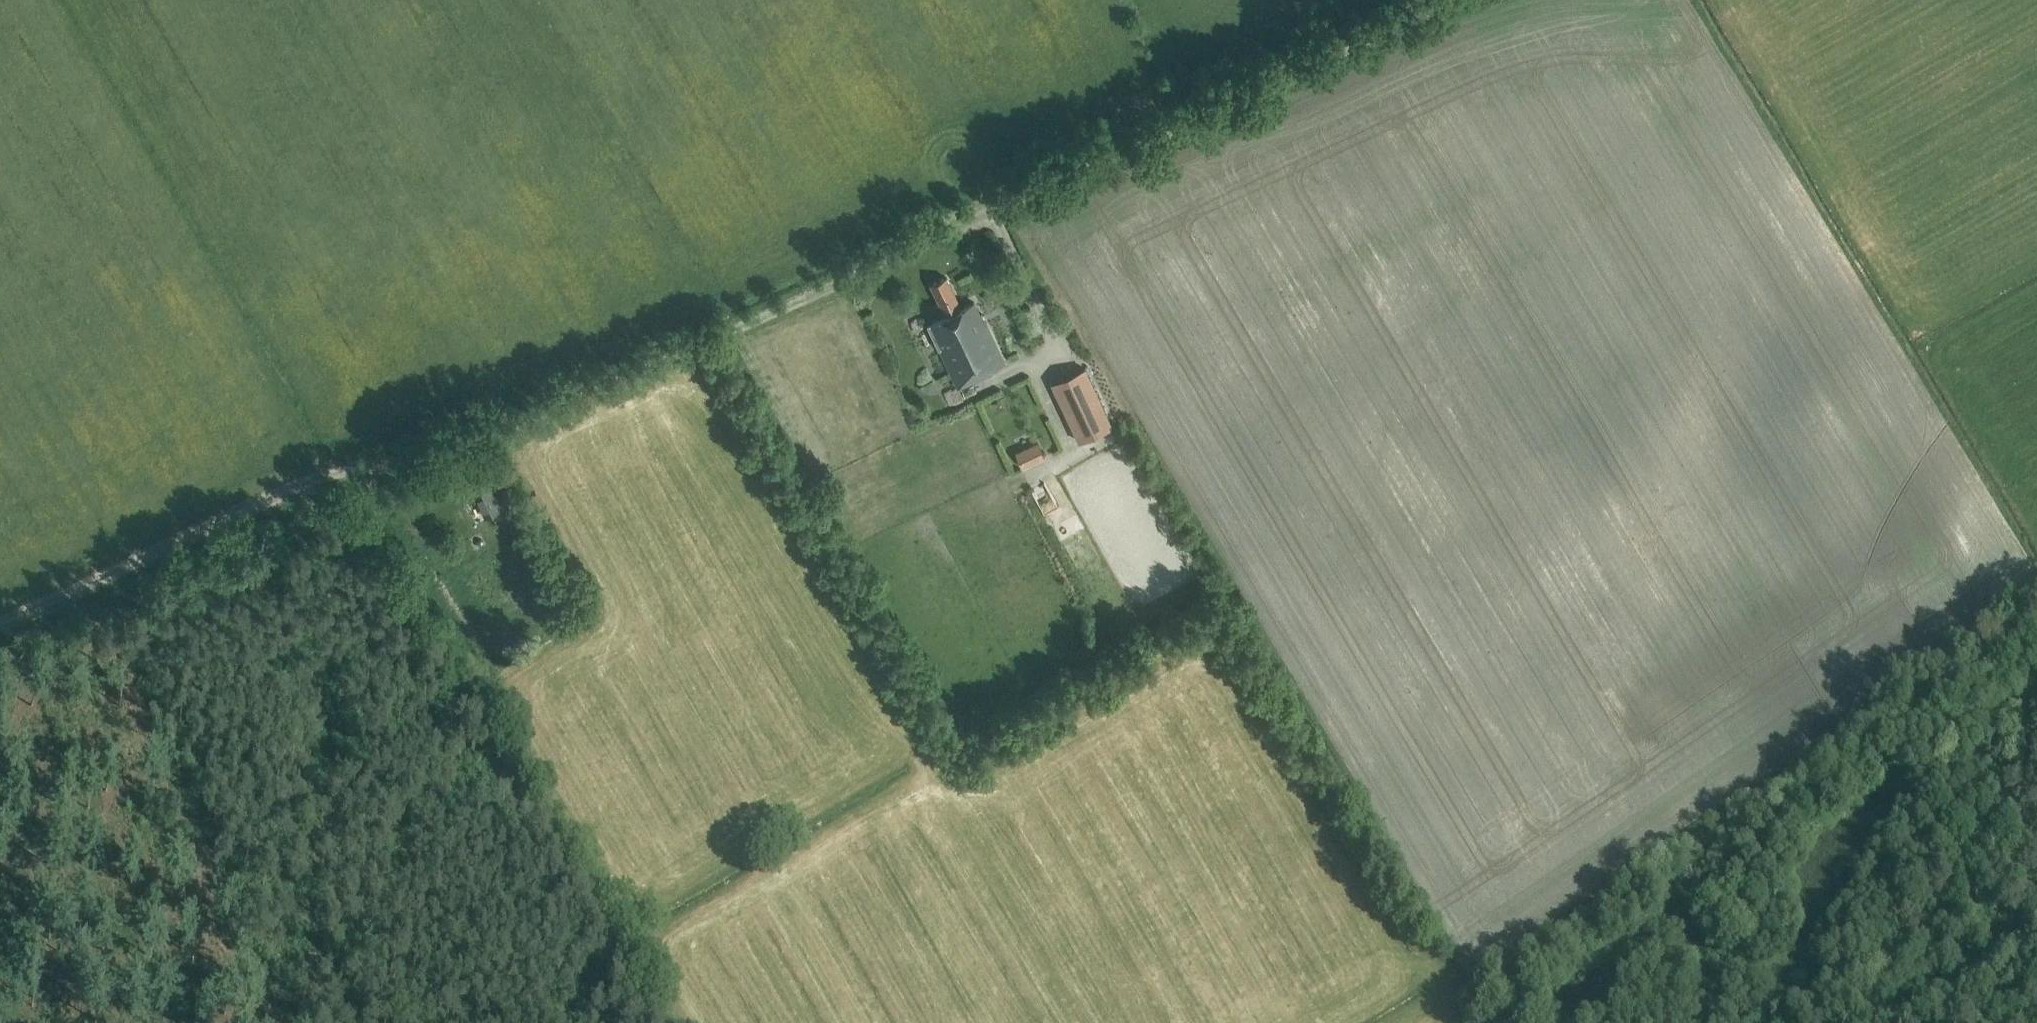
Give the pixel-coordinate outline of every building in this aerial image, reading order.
[(961,307),(947,277),(931,285),(945,315),(927,324),(958,388),(992,372),(990,369),(1005,362),(981,313),(980,314),(974,301),(961,307)] [(1112,427),(1084,368),(1050,384),(1078,443),(1112,427)] [(1038,441),(1016,452),(1023,468),(1045,457),(1038,441)] [(496,496),(487,478),(470,486),(484,516),(500,508),(506,519),(519,513),(508,490),(496,496)] [(579,626),(593,617),(587,606),(580,609),(572,615),(579,626)]
